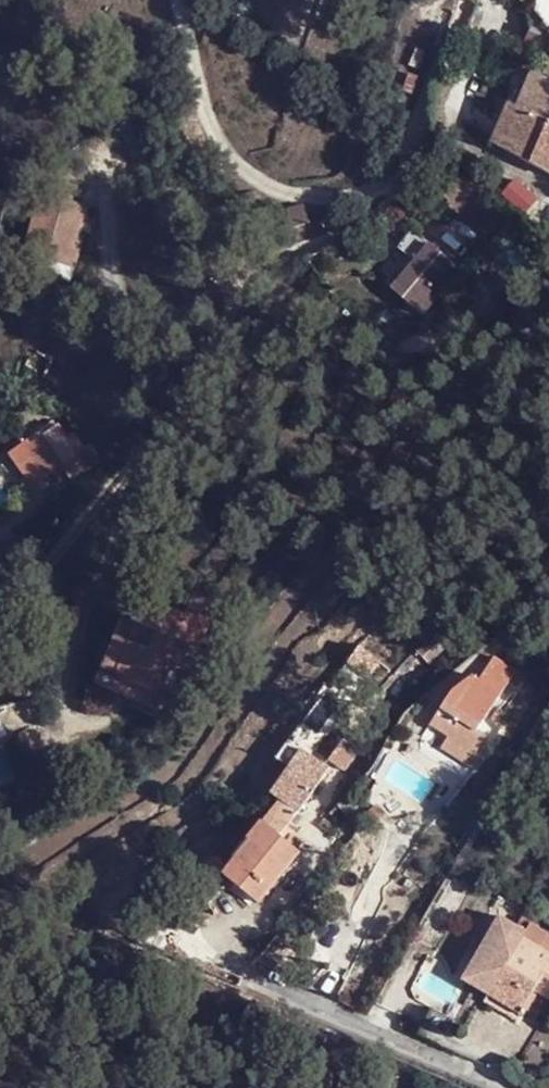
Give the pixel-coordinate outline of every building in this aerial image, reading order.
[(534,72),(517,107),(508,103),(488,146),(548,174),(548,79),(534,72)] [(447,203),(462,212),(473,192),(443,175),(435,189),(451,198),(447,203)] [(79,206),(84,191),(52,180),(27,254),(48,261),(70,268),(81,239),(91,209),(79,206)] [(429,246),(413,235),(399,253),(415,265),(395,291),(423,314),(457,268),(429,246)] [(89,242),(81,239),(70,268),(48,261),(42,277),(73,287),(89,242)] [(397,326),(375,334),(393,349),(412,327),(397,326)] [(39,437),(69,480),(98,459),(88,444),(74,455),(54,426),(39,437)] [(113,675),(153,691),(167,658),(184,665),(208,610),(190,603),(185,617),(136,598),(127,619),(135,623),(113,675)] [(135,623),(127,619),(118,615),(89,684),(147,707),(153,691),(113,675),(135,623)] [(473,680),(451,694),(487,718),(516,676),(495,662),(480,684),(473,680)] [(428,726),(447,739),(474,757),(483,763),(495,746),(486,739),(476,734),(487,718),(451,694),(428,726)] [(474,757),(447,739),(441,749),(477,773),(483,763),(474,757)] [(224,875),(257,904),(300,852),(286,841),(294,830),(288,824),(295,815),(278,802),(246,839),(251,843),(224,875)] [(500,919),(462,982),(490,996),(521,1015),(535,992),(539,984),(548,990),(548,940),(547,939),(548,937),(522,921),(518,929),(500,919)] [(535,992),(548,1000),(548,990),(539,984),(535,992)] [(514,1028),(521,1015),(490,996),(482,1009),(514,1028)]
